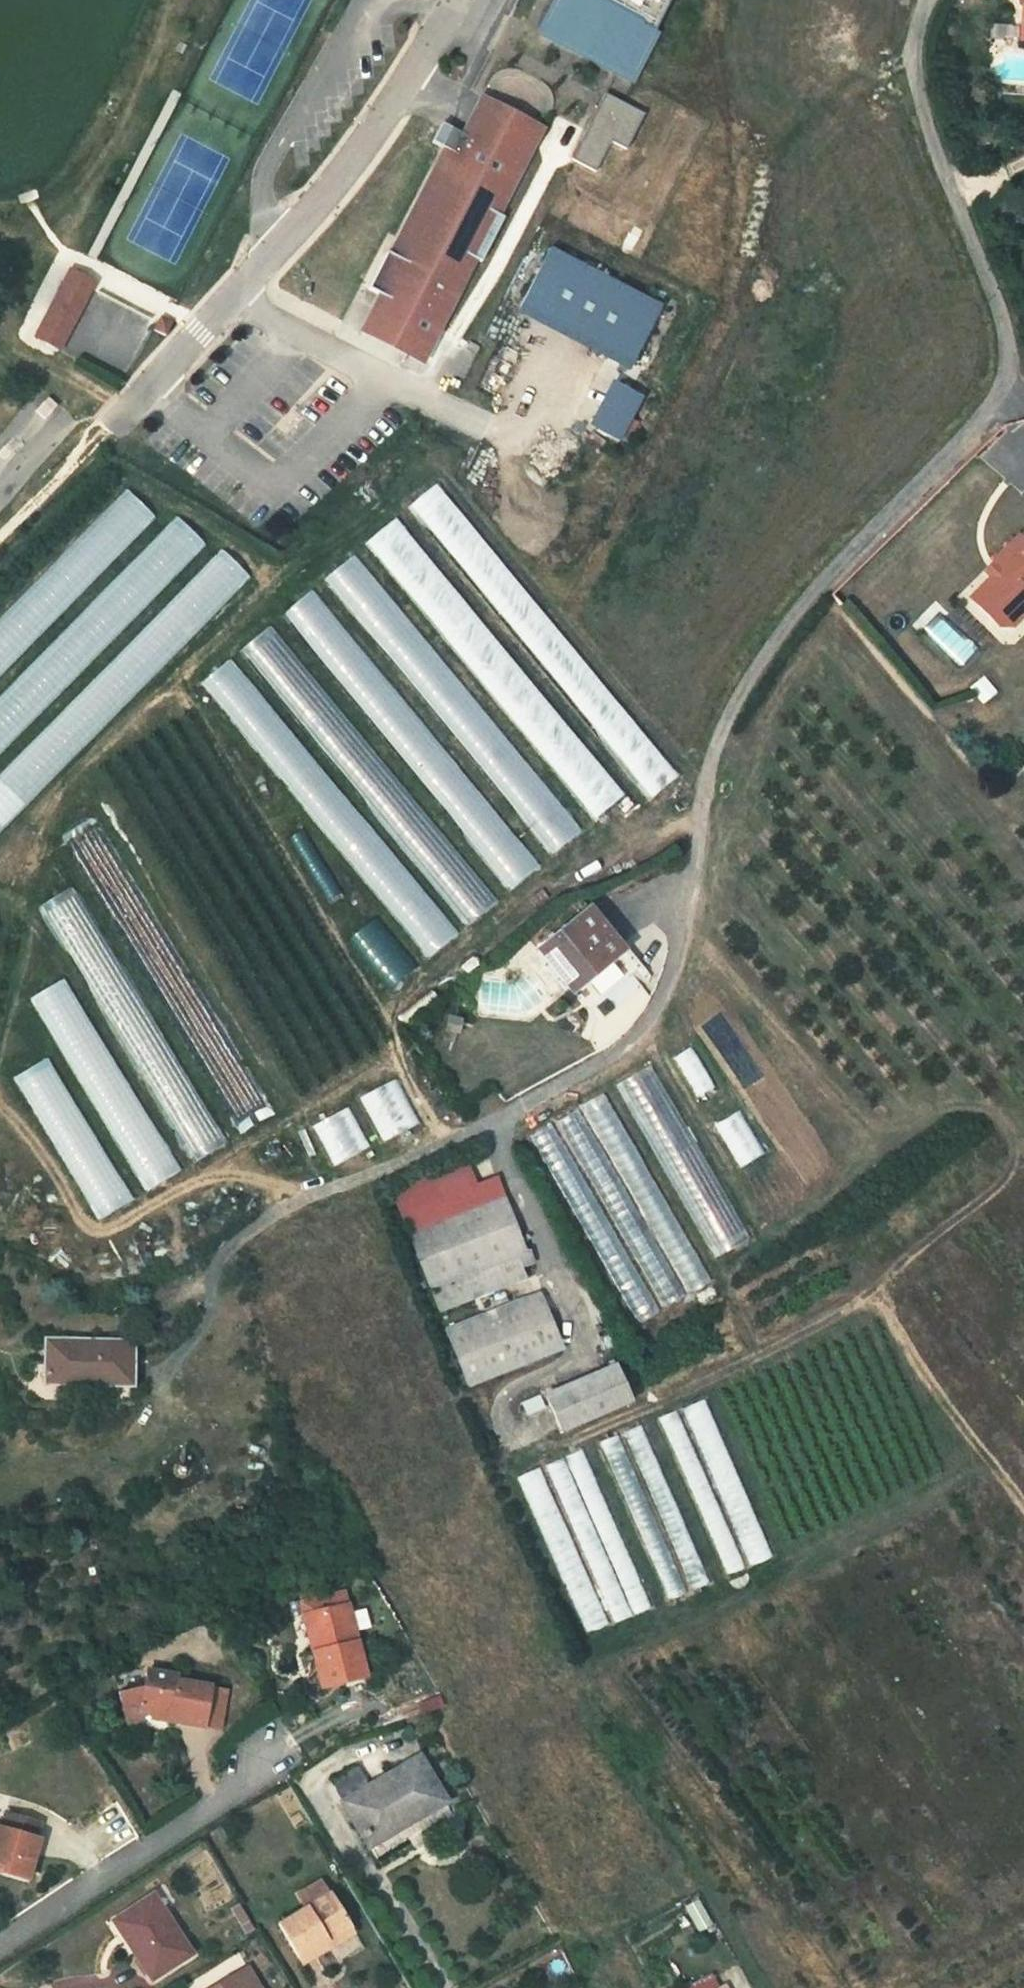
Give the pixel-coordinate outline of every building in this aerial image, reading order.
[(541,33),(630,77),(669,0),(557,0),(541,33)] [(643,111),(602,89),(567,154),(591,167),(607,137),(624,146),(643,111)] [(476,94),(459,124),(472,131),(485,110),(524,131),(512,153),(518,157),(536,125),(476,94)] [(493,203),(518,157),(512,153),(524,131),(485,110),(472,131),(459,124),(451,121),(445,132),(440,141),(454,149),(444,167),(434,185),(424,204),(413,223),(404,240),(397,254),(381,245),(360,282),(370,287),(383,294),(375,310),(414,331),(422,316),(429,320),(466,251),(476,256),(503,209),(493,203)] [(444,167),(454,149),(440,141),(430,158),(444,167)] [(434,185),(444,167),(430,158),(420,176),(434,185)] [(424,204),(434,185),(420,176),(409,195),(424,204)] [(413,223),(424,204),(409,195),(398,215),(413,223)] [(404,240),(413,223),(398,215),(389,232),(404,240)] [(381,245),(397,254),(404,240),(389,232),(381,245)] [(556,251),(525,310),(629,365),(661,306),(556,251)] [(42,307),(48,310),(69,271),(63,268),(42,307)] [(69,271),(48,310),(42,307),(28,333),(50,344),(84,279),(69,271)] [(375,310),(383,294),(370,287),(349,327),(408,359),(429,320),(422,316),(414,331),(375,310)] [(158,334),(165,320),(152,313),(145,328),(158,334)] [(643,397),(617,383),(595,424),(620,438),(643,397)] [(675,779),(440,480),(410,503),(645,802),(675,779)] [(400,514),(368,539),(590,822),(622,797),(400,514)] [(575,835),(360,549),(329,573),(543,858),(575,835)] [(1023,571),(1006,583),(1011,589),(999,598),(975,617),(997,648),(1014,654),(1023,647),(1023,637),(1023,635),(1023,634),(1023,571)] [(999,598),(1011,589),(1006,583),(994,592),(999,598)] [(318,585),(286,610),(503,893),(536,868),(318,585)] [(243,648),(415,869),(447,844),(275,623),(243,648)] [(201,680),(424,959),(455,935),(232,655),(201,680)] [(158,939),(100,822),(68,838),(126,955),(158,939)] [(170,1060),(73,886),(39,905),(76,970),(96,959),(120,1003),(108,1010),(144,1075),(170,1060)] [(462,921),(498,905),(490,888),(466,899),(461,888),(449,893),(462,921)] [(615,949),(577,905),(570,912),(607,956),(615,949)] [(570,912),(526,950),(562,994),(607,956),(570,912)] [(347,940),(387,990),(416,966),(376,917),(347,940)] [(238,1133),(267,1117),(210,1013),(181,1028),(238,1133)] [(697,1097),(715,1087),(691,1046),(673,1056),(697,1097)] [(710,1259),(744,1242),(654,1063),(620,1080),(710,1259)] [(394,1080),(362,1095),(383,1140),(415,1125),(394,1080)] [(534,1132),(632,1323),(707,1285),(607,1089),(579,1104),(581,1107),(554,1120),(554,1121),(534,1132)] [(349,1103),(314,1121),(336,1166),(371,1148),(349,1103)] [(714,1128),(740,1165),(760,1151),(733,1114),(714,1128)] [(398,1226),(418,1282),(479,1259),(488,1280),(511,1272),(509,1264),(523,1259),(516,1245),(512,1247),(490,1191),(398,1226)] [(488,1280),(479,1259),(418,1282),(425,1302),(488,1280)] [(526,1288),(433,1324),(454,1382),(559,1343),(555,1333),(544,1336),(526,1288)] [(119,1380),(119,1335),(29,1333),(28,1379),(119,1380)] [(549,1431),(619,1404),(604,1366),(535,1393),(549,1431)] [(662,1415),(722,1576),(769,1559),(709,1397),(662,1415)] [(647,1423),(598,1440),(616,1490),(604,1494),(610,1509),(628,1503),(663,1600),(706,1585),(647,1423)] [(521,1473),(581,1635),(649,1610),(588,1448),(521,1473)] [(346,1672),(344,1663),(365,1659),(349,1592),(310,1601),(319,1639),(312,1641),(320,1677),(346,1672)] [(303,1603),(312,1641),(319,1639),(310,1601),(303,1603)] [(365,1659),(344,1663),(346,1672),(367,1668),(365,1659)] [(114,1711),(141,1709),(143,1700),(171,1706),(171,1712),(203,1719),(203,1717),(219,1721),(227,1683),(211,1680),(178,1674),(179,1667),(150,1662),(147,1676),(110,1679),(114,1711)] [(363,1841),(439,1796),(412,1750),(363,1778),(354,1766),(327,1783),(363,1841)] [(6,1857),(3,1865),(29,1873),(42,1830),(37,1828),(41,1814),(9,1805),(3,1821),(0,1820),(0,1855),(6,1857)] [(297,1948),(350,1914),(328,1880),(275,1913),(297,1948)] [(130,1941),(147,1966),(186,1941),(148,1882),(115,1904),(135,1937),(130,1941)] [(576,1952),(585,1947),(581,1940),(572,1945),(576,1952)] [(187,1987),(267,1987),(246,1953),(186,1987),(187,1987)] [(711,1978),(695,1987),(718,1987),(711,1978)]
